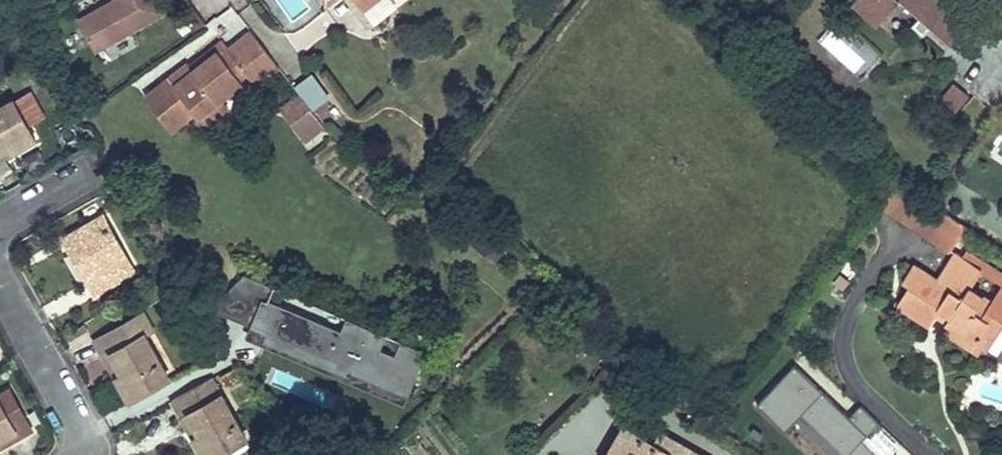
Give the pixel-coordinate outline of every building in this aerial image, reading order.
[(80,20),(98,50),(162,11),(155,0),(114,0),(80,20)] [(848,0),(875,23),(895,0),(849,0),(848,0)] [(878,23),(895,37),(907,23),(924,36),(931,28),(896,0),(878,23)] [(967,21),(942,0),(899,0),(949,42),(967,21)] [(839,15),(817,38),(858,78),(880,55),(839,15)] [(203,63),(228,44),(224,39),(211,48),(210,47),(172,76),(177,83),(195,69),(198,73),(205,67),(203,63)] [(936,101),(954,113),(968,93),(951,81),(936,101)] [(199,116),(223,98),(218,90),(193,108),(199,116)] [(283,107),(301,132),(320,117),(301,93),(283,107)] [(13,100),(7,104),(15,119),(22,115),(13,100)] [(0,108),(0,160),(7,156),(3,150),(10,147),(14,152),(36,140),(22,115),(15,119),(7,104),(0,108)] [(320,117),(301,132),(308,140),(326,125),(320,117)] [(10,147),(3,150),(7,156),(14,152),(10,147)] [(951,252),(969,222),(893,178),(876,209),(951,252)] [(105,217),(68,238),(91,281),(88,283),(95,297),(136,273),(105,217)] [(916,265),(904,281),(910,286),(900,304),(929,326),(942,310),(951,314),(945,321),(975,340),(985,325),(996,334),(1001,325),(1001,314),(989,306),(991,302),(969,290),(978,270),(957,254),(940,279),(916,265)] [(265,290),(245,339),(407,403),(426,354),(265,290)] [(144,335),(104,357),(112,372),(118,368),(122,375),(116,379),(129,401),(153,388),(150,381),(165,373),(144,335)] [(847,416),(792,364),(756,402),(807,451),(820,438),(838,454),(891,454),(901,445),(858,405),(847,416)] [(118,368),(112,372),(116,379),(122,375),(118,368)] [(165,373),(150,381),(153,388),(169,379),(165,373)] [(11,387),(2,392),(23,432),(32,428),(11,387)] [(182,418),(190,432),(195,429),(199,436),(194,439),(203,454),(218,454),(231,448),(226,442),(242,433),(222,396),(182,418)] [(15,432),(0,404),(0,440),(15,432)] [(628,428),(610,454),(690,454),(675,444),(668,454),(656,447),(628,428)] [(195,429),(190,432),(194,439),(199,436),(195,429)] [(242,433),(226,442),(231,448),(246,440),(242,433)] [(668,454),(675,444),(663,437),(656,447),(668,454)]
